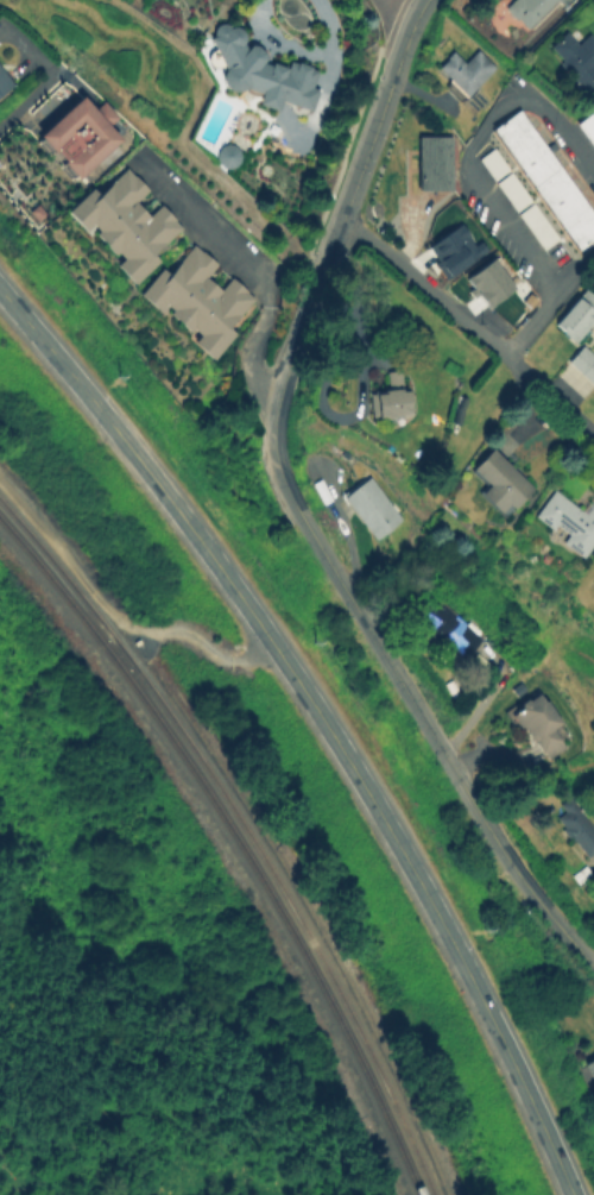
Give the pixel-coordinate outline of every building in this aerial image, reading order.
[(504,7),(525,29),(554,0),(511,0),(504,7)] [(310,107),(315,89),(311,77),(315,65),(292,61),(279,63),(264,59),(260,46),(244,42),(240,26),(222,21),(213,24),(210,33),(223,87),(238,89),(246,88),(255,90),(258,103),(277,108),(279,100),(310,107)] [(581,90),(593,79),(593,37),(588,31),(575,42),(565,30),(548,44),(560,57),(555,61),(581,90)] [(435,64),(461,95),(494,67),(476,46),(462,58),(454,49),(435,64)] [(14,82),(0,62),(0,93),(14,82)] [(74,176),(121,136),(109,121),(118,115),(102,98),(91,107),(80,94),(36,132),(74,176)] [(519,107),(491,126),(575,249),(593,235),(593,217),(519,107)] [(575,120),(593,149),(593,108),(575,120)] [(448,133),(416,133),(416,188),(448,188),(448,133)] [(214,147),(217,168),(238,165),(235,144),(214,147)] [(556,238),(494,146),(479,156),(541,249),(556,238)] [(179,226),(158,202),(146,213),(134,200),(146,189),(125,165),(94,193),(89,187),(64,208),(82,228),(87,225),(116,258),(113,262),(131,282),(157,259),(150,251),(179,226)] [(37,220),(45,212),(36,202),(27,210),(37,220)] [(444,278),(485,250),(479,240),(473,245),(467,237),(468,235),(459,222),(425,246),(435,259),(431,262),(444,278)] [(252,296),(228,275),(219,287),(207,276),(217,264),(191,241),(165,271),(158,265),(137,291),(158,310),(159,309),(213,354),(233,331),(227,326),(252,296)] [(476,294),(472,297),(466,290),(472,285),(465,276),(491,258),(513,289),(486,308),(476,294)] [(584,287),(551,320),(573,340),(593,317),(593,296),(584,287)] [(593,383),(593,355),(579,344),(565,363),(593,383)] [(398,369),(386,370),(386,386),(368,388),(371,417),(407,416),(406,384),(399,385),(398,369)] [(532,486),(492,445),(470,466),(487,483),(479,491),(503,515),(532,486)] [(339,495),(371,539),(400,517),(368,473),(339,495)] [(593,541),(593,498),(584,511),(551,488),(533,514),(563,535),(560,540),(583,556),(593,541)] [(435,592),(417,609),(462,655),(480,637),(435,592)] [(507,713),(548,756),(563,741),(550,727),(560,717),(532,690),(507,713)] [(570,795),(558,805),(562,811),(555,817),(587,860),(593,854),(593,827),(570,795)] [(593,1086),(593,1053),(582,1058),(593,1086)]
